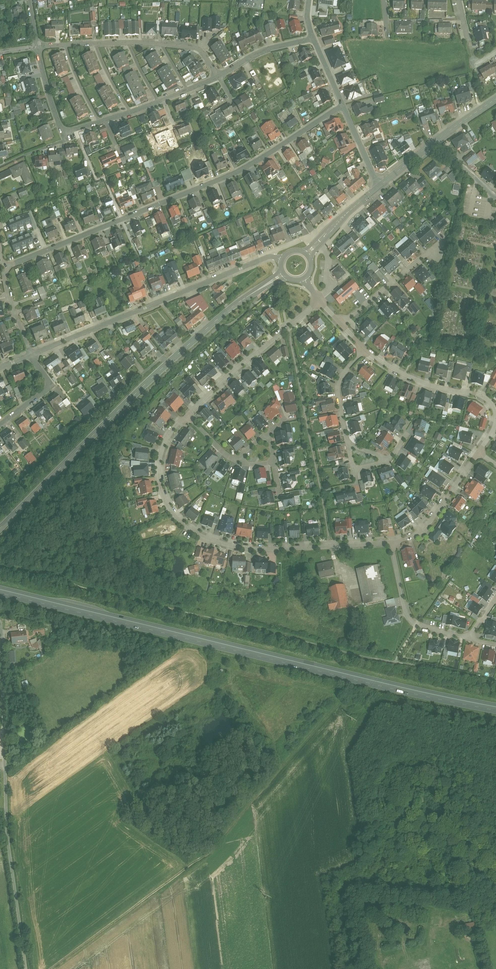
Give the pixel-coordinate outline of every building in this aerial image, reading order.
[(300,1),(291,0),(291,1),(292,1),(291,10),(290,9),(290,10),(299,11),(299,10),(300,2),(300,1)] [(394,9),(405,10),(405,0),(394,0),(394,9)] [(411,10),(416,10),(416,9),(422,9),(422,5),(422,0),(412,0),(411,10)] [(443,0),(429,0),(429,11),(446,11),(447,0),(443,0)] [(20,8),(11,9),(11,8),(8,9),(9,15),(12,15),(13,19),(22,17),(20,8)] [(220,18),(212,18),(211,20),(211,30),(219,30),(219,29),(219,26),(220,18)] [(211,20),(204,20),(203,28),(203,31),(203,32),(211,32),(211,30),(211,20)] [(299,21),(290,23),(292,31),(290,31),(291,34),(302,32),(299,21)] [(52,26),(47,26),(47,27),(44,27),(44,32),(45,31),(45,37),(55,36),(55,31),(63,30),(63,22),(52,23),(52,26)] [(411,23),(406,22),(406,23),(397,23),(397,22),(396,22),(396,33),(397,33),(397,31),(406,31),(406,33),(411,33),(411,23)] [(331,25),(320,27),(322,36),(341,32),(338,23),(331,25)] [(85,26),(80,26),(80,24),(72,24),(73,30),(72,30),(72,35),(92,35),(91,26),(85,26)] [(274,24),(266,26),(268,37),(277,36),(274,24)] [(443,25),(435,24),(435,30),(438,30),(438,29),(440,29),(440,33),(439,33),(439,34),(452,34),(452,25),(443,25)] [(375,25),(368,25),(368,31),(362,31),(362,36),(368,36),(377,37),(377,32),(377,25),(375,25)] [(156,31),(156,26),(147,26),(147,34),(156,34),(156,31)] [(24,27),(16,29),(16,30),(17,30),(19,39),(18,40),(27,38),(26,38),(24,28),(24,27)] [(487,28),(475,30),(477,37),(476,37),(477,43),(479,42),(485,41),(487,40),(486,33),(489,33),(487,28)] [(251,32),(243,36),(241,37),(240,40),(238,40),(237,41),(238,43),(241,49),(248,46),(247,44),(252,42),(253,44),(256,43),(263,40),(260,34),(259,31),(257,32),(254,31),(251,32)] [(333,37),(324,39),(326,46),(335,44),(333,37)] [(214,46),(211,47),(215,53),(224,47),(223,48),(220,43),(220,42),(219,42),(214,46)] [(224,47),(215,53),(218,59),(227,53),(226,53),(223,48),(224,48),(224,47)] [(308,48),(300,52),(303,57),(301,58),(303,62),(312,58),(308,48)] [(339,49),(328,53),(331,62),(343,57),(343,56),(342,56),(339,49)] [(92,52),(83,56),(83,57),(84,56),(85,60),(84,60),(88,70),(89,70),(91,74),(90,74),(99,71),(92,52)] [(62,53),(52,56),(53,57),(54,57),(55,60),(54,61),(57,71),(59,71),(60,74),(59,75),(68,72),(62,53)] [(114,58),(113,58),(114,58),(117,63),(126,59),(123,53),(120,55),(114,58)] [(147,58),(146,58),(146,59),(147,58),(150,63),(159,59),(156,53),(147,58)] [(227,53),(218,59),(222,64),(231,59),(231,58),(230,59),(227,54),(227,53)] [(296,54),(288,57),(291,64),(298,60),(296,54)] [(184,61),(183,61),(184,61),(187,66),(186,67),(187,67),(197,61),(196,62),(192,56),(189,58),(184,61)] [(343,57),(331,62),(332,62),(335,70),(342,67),(346,65),(343,57)] [(28,59),(15,62),(16,68),(20,67),(22,74),(31,72),(28,59)] [(126,59),(117,63),(120,69),(119,69),(119,70),(123,68),(128,65),(129,65),(126,59)] [(159,59),(150,63),(153,69),(156,68),(162,65),(162,64),(159,59)] [(197,61),(187,67),(189,66),(192,71),(191,72),(201,67),(197,61)] [(345,72),(352,69),(350,63),(346,65),(342,67),(343,69),(344,69),(345,72)] [(491,66),(486,69),(490,77),(494,75),(493,74),(495,73),(495,74),(495,73),(492,66),(492,65),(491,66)] [(158,72),(159,72),(162,77),(161,78),(170,73),(167,67),(164,69),(158,72)] [(201,67),(191,72),(192,72),(195,77),(194,77),(195,78),(200,75),(204,72),(201,67)] [(317,69),(310,73),(314,83),(312,84),(313,88),(316,87),(316,88),(324,84),(321,77),(317,69)] [(486,69),(481,72),(480,71),(481,74),(484,79),(485,80),(485,79),(487,77),(488,78),(490,77),(486,69)] [(127,76),(125,77),(126,77),(129,82),(138,78),(135,72),(132,73),(127,76)] [(170,73),(161,78),(162,78),(165,83),(164,83),(164,84),(174,78),(170,73)] [(242,73),(235,77),(230,80),(236,89),(242,86),(240,84),(247,79),(242,73)] [(350,73),(338,78),(342,86),(349,83),(354,81),(353,80),(350,73)] [(99,74),(94,76),(97,82),(102,79),(99,74)] [(189,74),(183,77),(186,82),(192,78),(189,74)] [(68,76),(63,78),(67,89),(72,86),(68,76)] [(138,78),(129,82),(132,88),(140,84),(138,78)] [(174,78),(164,84),(165,83),(168,89),(167,89),(168,89),(177,84),(174,78)] [(27,81),(24,82),(28,94),(37,91),(36,91),(35,87),(32,80),(33,80),(32,79),(27,81)] [(102,79),(97,82),(100,87),(105,85),(102,79)] [(140,84),(132,88),(135,94),(143,90),(140,84)] [(353,85),(345,88),(346,91),(344,92),(348,100),(352,99),(353,99),(356,98),(362,96),(358,86),(354,88),(353,85)] [(72,86),(67,89),(71,96),(76,94),(72,86)] [(107,86),(98,91),(98,92),(99,91),(101,94),(100,95),(107,106),(109,109),(108,109),(108,110),(117,105),(107,86)] [(468,88),(462,90),(465,102),(472,100),(469,93),(468,88)] [(214,89),(206,93),(208,96),(207,96),(211,104),(216,101),(217,103),(218,102),(216,99),(219,97),(214,89)] [(135,94),(134,95),(135,94),(137,100),(136,100),(137,101),(140,99),(146,96),(143,90),(135,94)] [(456,92),(455,92),(457,96),(459,104),(465,102),(462,90),(456,92)] [(327,91),(316,96),(318,102),(320,106),(331,101),(327,91)] [(312,92),(303,96),(305,101),(314,97),(312,92)] [(250,103),(245,94),(238,99),(239,100),(235,102),(237,106),(240,111),(240,112),(244,110),(248,107),(249,109),(254,106),(251,102),(250,103)] [(88,114),(79,96),(70,101),(79,118),(88,114)] [(451,100),(444,102),(447,111),(450,110),(451,113),(455,112),(454,111),(452,102),(451,100)] [(40,101),(29,104),(33,116),(42,113),(41,108),(42,108),(40,101)] [(183,101),(174,105),(177,112),(186,108),(186,107),(189,106),(186,101),(183,102),(183,101)] [(438,104),(439,109),(441,116),(445,115),(444,112),(447,111),(444,102),(438,104)] [(221,109),(217,111),(218,113),(211,117),(216,127),(227,121),(225,117),(234,112),(233,111),(230,107),(229,104),(221,109)] [(362,104),(353,107),(357,117),(366,114),(368,113),(371,112),(371,111),(372,111),(370,106),(367,108),(365,104),(362,106),(362,104)] [(433,110),(427,112),(429,121),(432,120),(433,123),(437,122),(436,121),(434,112),(433,110)] [(283,112),(278,115),(284,126),(287,124),(290,129),(298,123),(293,116),(289,119),(284,112),(285,112),(285,111),(283,112)] [(157,112),(149,116),(153,124),(157,123),(157,122),(160,121),(157,112)] [(414,112),(406,115),(409,120),(416,117),(414,112)] [(427,112),(420,114),(420,116),(423,125),(423,126),(427,125),(426,122),(429,121),(427,112)] [(167,116),(162,118),(165,126),(170,124),(167,116)] [(339,119),(331,122),(331,123),(325,125),(326,128),(328,131),(334,128),(336,132),(343,129),(339,119)] [(280,135),(272,122),(262,129),(266,135),(267,134),(272,141),(280,135)] [(187,123),(176,128),(177,130),(179,135),(191,131),(187,123)] [(370,125),(370,124),(362,127),(364,132),(364,131),(367,137),(374,134),(374,133),(375,132),(374,131),(380,129),(377,123),(370,125)] [(126,124),(121,126),(120,125),(117,127),(121,136),(126,133),(127,136),(132,134),(130,131),(126,124)] [(48,125),(38,128),(39,129),(44,141),(53,138),(48,125)] [(7,135),(4,136),(2,129),(0,129),(0,139),(4,138),(4,140),(12,138),(11,134),(7,135)] [(166,131),(160,134),(163,143),(174,139),(171,133),(170,130),(167,132),(166,131)] [(94,133),(85,136),(87,142),(88,141),(89,144),(97,142),(94,133)] [(470,146),(475,143),(469,133),(464,135),(469,143),(470,146)] [(346,134),(334,139),(339,149),(340,149),(342,147),(342,148),(346,146),(350,144),(346,134)] [(469,143),(464,135),(453,142),(457,150),(461,148),(464,153),(468,150),(465,145),(469,143)] [(253,141),(250,144),(255,152),(258,150),(257,149),(262,146),(258,139),(253,141)] [(305,140),(298,144),(303,152),(310,147),(305,140)] [(405,142),(401,145),(398,141),(392,145),(398,153),(400,151),(402,155),(410,149),(405,142)] [(77,145),(65,147),(67,155),(74,154),(74,156),(78,155),(77,153),(78,153),(77,145)] [(133,145),(129,147),(128,146),(122,149),(125,155),(127,160),(133,157),(134,159),(138,157),(133,145)] [(377,149),(371,151),(372,155),(373,155),(374,156),(374,158),(377,157),(378,154),(383,152),(383,151),(382,152),(381,147),(380,147),(377,149)] [(243,148),(231,156),(235,163),(247,155),(243,148)] [(291,149),(284,154),(289,162),(296,157),(291,149)] [(58,152),(48,154),(49,157),(49,162),(60,161),(60,156),(59,152),(58,152)] [(383,152),(378,154),(377,157),(374,158),(375,158),(378,164),(385,161),(387,160),(388,159),(387,157),(385,156),(383,152)] [(473,152),(464,160),(469,166),(477,159),(478,158),(473,152)] [(481,152),(478,155),(483,161),(486,158),(481,152)] [(114,153),(109,155),(110,156),(101,160),(104,167),(109,165),(109,164),(117,160),(116,159),(114,153)] [(45,157),(35,159),(37,167),(43,166),(46,165),(46,166),(47,166),(46,162),(46,157),(45,157)] [(219,160),(214,162),(218,170),(226,167),(223,159),(219,160)] [(336,167),(343,162),(340,159),(334,163),(336,167)] [(477,159),(469,166),(471,168),(479,161),(477,159)] [(149,168),(154,166),(152,160),(144,163),(146,168),(149,167),(149,168)] [(273,161),(266,166),(262,169),(267,176),(271,174),(273,177),(277,174),(275,171),(279,169),(273,161)] [(24,163),(11,169),(11,170),(5,172),(7,177),(13,174),(15,178),(22,175),(26,184),(32,181),(24,163)] [(435,163),(425,171),(431,179),(441,171),(435,163)] [(84,166),(74,170),(77,178),(87,174),(85,168),(84,166)] [(205,166),(196,170),(199,178),(203,177),(203,176),(208,174),(205,166)] [(488,168),(482,175),(490,182),(495,175),(488,168)] [(360,176),(358,170),(357,171),(350,174),(352,178),(354,181),(359,188),(366,183),(360,176)] [(448,177),(453,183),(458,178),(453,172),(448,177)] [(252,174),(245,177),(249,186),(256,183),(258,181),(255,175),(253,176),(252,174)] [(181,177),(164,184),(167,192),(184,185),(181,177)] [(352,182),(349,178),(344,182),(353,193),(359,188),(354,181),(352,182)] [(430,187),(423,178),(417,184),(420,188),(422,186),(423,187),(425,186),(427,189),(430,187)] [(341,179),(338,182),(340,184),(344,189),(347,187),(341,179)] [(407,184),(405,182),(400,186),(408,195),(412,191),(414,194),(420,188),(417,184),(413,179),(407,184)] [(235,183),(227,186),(233,198),(241,195),(239,191),(238,192),(235,183)] [(252,191),(259,187),(256,183),(249,186),(252,191)] [(149,185),(144,187),(136,189),(138,195),(140,194),(143,201),(152,198),(151,195),(153,194),(151,189),(150,189),(149,185)] [(336,187),(327,194),(330,198),(333,196),(334,198),(339,204),(347,198),(341,191),(340,193),(340,192),(336,187)] [(24,189),(18,191),(19,194),(20,198),(28,195),(26,191),(26,192),(24,189)] [(397,192),(395,189),(389,194),(397,203),(403,199),(400,195),(397,192)] [(216,190),(208,194),(212,203),(213,206),(221,203),(220,200),(216,190)] [(128,194),(124,196),(126,200),(123,200),(123,199),(122,199),(120,197),(117,198),(121,209),(125,207),(125,208),(136,204),(135,200),(132,201),(131,197),(130,198),(128,194)] [(397,203),(389,194),(384,198),(391,206),(392,208),(397,203)] [(12,197),(4,201),(7,210),(16,207),(12,197)] [(328,203),(323,197),(314,204),(319,210),(321,209),(326,216),(333,209),(328,203)] [(197,198),(189,202),(192,210),(189,211),(191,216),(201,212),(199,208),(201,207),(197,198)] [(391,206),(385,199),(383,201),(386,205),(389,208),(391,206)] [(384,208),(379,202),(374,206),(381,215),(386,211),(387,211),(384,208)] [(389,208),(386,205),(384,208),(387,211),(386,211),(389,215),(392,212),(389,208)] [(105,208),(101,210),(104,217),(113,213),(110,206),(105,208)] [(381,215),(374,206),(369,211),(374,216),(376,220),(377,219),(381,215)] [(177,207),(168,210),(172,218),(170,219),(172,225),(177,223),(180,222),(179,218),(181,217),(177,207)] [(91,211),(87,212),(88,214),(82,217),(85,225),(95,221),(91,211)] [(316,212),(312,215),(310,212),(306,215),(309,219),(314,226),(322,219),(316,212)] [(34,230),(37,229),(30,213),(28,214),(32,224),(34,230)] [(162,213),(154,216),(158,225),(161,223),(162,226),(166,224),(162,213)] [(28,214),(8,222),(12,233),(32,224),(28,214)] [(251,215),(244,218),(247,224),(253,221),(251,215)] [(279,217),(282,223),(283,225),(286,223),(288,226),(291,224),(288,217),(285,219),(283,215),(279,217)] [(377,219),(376,220),(374,216),(371,219),(377,225),(378,225),(380,223),(377,219)] [(441,216),(433,223),(435,225),(439,231),(440,231),(447,224),(441,216)] [(368,225),(363,218),(357,222),(353,225),(360,233),(363,230),(368,225)] [(51,219),(45,221),(47,226),(45,227),(46,231),(45,231),(48,239),(53,238),(52,237),(58,234),(55,227),(54,227),(53,225),(51,220),(51,219)] [(73,220),(63,224),(66,232),(71,230),(72,230),(76,228),(73,220)] [(139,222),(132,225),(136,233),(143,230),(139,222)] [(432,228),(427,222),(423,224),(427,228),(428,228),(430,230),(433,228),(432,228)] [(298,223),(288,227),(291,235),(301,231),(298,223)] [(380,223),(378,225),(385,233),(388,230),(385,226),(384,227),(380,223)] [(161,225),(157,227),(160,236),(165,234),(162,226),(161,225)] [(439,231),(435,225),(432,228),(433,228),(438,235),(441,232),(440,231),(439,231)] [(281,228),(272,232),(276,242),(285,238),(281,228)] [(417,236),(420,239),(425,245),(435,236),(430,230),(428,228),(427,228),(417,236)] [(120,230),(112,233),(114,238),(110,240),(112,244),(114,249),(126,244),(120,230)] [(417,236),(414,232),(411,235),(412,235),(417,241),(420,239),(417,236)] [(33,233),(10,242),(15,253),(35,245),(32,239),(35,238),(33,233)] [(355,243),(348,235),(344,239),(344,238),(341,240),(349,249),(355,243)] [(260,236),(255,238),(257,243),(254,244),(257,251),(265,248),(262,241),(261,239),(260,236)] [(100,238),(92,242),(96,250),(95,251),(96,255),(102,253),(101,252),(106,250),(104,247),(106,247),(103,240),(101,241),(100,238)] [(269,238),(262,241),(265,248),(272,245),(269,238)] [(410,239),(397,250),(406,260),(412,255),(412,256),(414,254),(414,253),(418,249),(410,239)] [(243,240),(235,243),(238,250),(246,247),(244,243),(243,240)] [(349,249),(341,240),(339,242),(340,243),(336,246),(343,254),(349,249)] [(251,245),(249,241),(244,243),(246,247),(248,254),(256,251),(253,244),(251,245)] [(81,246),(73,249),(77,257),(77,258),(78,258),(85,255),(86,254),(84,248),(82,249),(81,246)] [(353,251),(354,252),(356,249),(352,246),(347,252),(350,255),(353,251)] [(246,247),(238,250),(241,257),(248,254),(246,247)] [(238,250),(227,255),(229,262),(241,257),(238,250)] [(222,257),(220,251),(217,252),(222,264),(229,262),(227,255),(222,257)] [(217,252),(210,255),(212,261),(215,267),(215,268),(222,265),(222,264),(217,252)] [(63,254),(55,257),(59,266),(60,265),(66,263),(66,262),(68,261),(65,256),(64,256),(63,254)] [(398,257),(396,255),(393,258),(398,264),(401,261),(398,257)] [(199,256),(193,259),(195,264),(197,267),(202,265),(199,256)] [(393,258),(391,256),(386,260),(394,270),(399,266),(393,258)] [(47,259),(37,264),(38,268),(40,267),(43,274),(51,271),(47,259)] [(394,270),(386,260),(381,264),(383,267),(388,272),(389,274),(394,270)] [(212,261),(206,263),(209,270),(215,267),(212,261)] [(179,270),(175,262),(167,265),(169,270),(172,269),(173,272),(179,270)] [(379,270),(373,263),(369,267),(372,271),(374,274),(379,270)] [(195,264),(185,269),(189,278),(199,273),(197,267),(195,264)] [(59,266),(54,268),(57,273),(62,271),(60,265),(59,266)] [(347,274),(339,265),(333,271),(333,274),(338,281),(347,274)] [(388,272),(383,267),(380,270),(385,275),(388,272)] [(423,267),(415,273),(422,282),(429,276),(430,276),(428,273),(423,267)] [(169,270),(164,272),(170,285),(178,282),(173,272),(172,269),(169,270)] [(372,271),(364,278),(373,288),(381,281),(374,274),(372,271)] [(436,278),(430,271),(428,273),(430,276),(429,276),(433,280),(436,278)] [(139,274),(137,275),(140,282),(145,280),(142,272),(139,274)] [(25,274),(18,277),(25,293),(32,290),(25,274)] [(140,282),(137,275),(131,277),(135,288),(130,290),(132,294),(128,295),(131,302),(145,295),(140,282)] [(158,277),(149,281),(153,291),(162,288),(161,286),(158,278),(158,277)] [(410,277),(403,283),(409,291),(416,284),(410,277)] [(331,298),(338,306),(359,289),(352,280),(341,289),(339,287),(334,291),(336,293),(331,298)] [(220,284),(218,286),(216,284),(212,288),(217,294),(213,298),(219,304),(227,298),(221,291),(224,288),(222,286),(220,284)] [(420,284),(415,288),(421,294),(426,291),(422,286),(420,284)] [(43,286),(37,289),(42,300),(48,298),(43,286)] [(402,293),(398,288),(392,294),(397,300),(396,300),(403,308),(405,307),(406,307),(408,305),(408,304),(410,303),(407,299),(408,299),(402,292),(402,293)] [(201,296),(185,302),(194,313),(198,310),(201,313),(209,307),(201,296)] [(103,298),(96,301),(98,305),(92,308),(93,311),(95,317),(96,316),(106,312),(103,304),(105,303),(103,298)] [(82,302),(78,303),(80,309),(87,307),(84,299),(81,300),(82,302)] [(429,299),(425,302),(431,309),(435,306),(429,299)] [(400,310),(395,303),(391,306),(396,312),(395,312),(397,313),(400,310)] [(420,310),(415,303),(410,306),(416,313),(420,310)] [(389,305),(386,305),(386,304),(381,309),(388,317),(391,315),(392,315),(395,312),(396,312),(391,306),(390,305),(389,305)] [(33,308),(24,311),(28,322),(37,318),(33,308)] [(74,308),(70,310),(73,317),(72,317),(76,325),(85,320),(82,313),(77,315),(74,308)] [(270,309),(263,315),(271,324),(278,318),(270,309)] [(194,313),(190,316),(196,323),(204,317),(201,313),(198,310),(194,313)] [(190,316),(186,320),(182,315),(179,318),(183,323),(182,323),(188,330),(196,323),(190,316)] [(318,316),(310,322),(310,323),(316,330),(324,324),(318,316)] [(183,323),(179,318),(174,322),(178,327),(182,323),(183,323)] [(373,324),(368,319),(366,321),(367,322),(360,329),(362,331),(367,336),(368,336),(373,330),(374,330),(377,326),(374,323),(373,324)] [(265,328),(258,320),(255,322),(262,330),(265,328)] [(62,321),(58,322),(57,322),(56,323),(55,324),(52,325),(55,333),(65,329),(63,323),(62,321)] [(133,322),(124,325),(127,333),(136,329),(133,322)] [(255,322),(251,325),(252,326),(248,329),(256,339),(264,333),(262,330),(255,322)] [(316,330),(310,323),(308,325),(313,332),(316,330)] [(4,325),(0,327),(0,331),(5,344),(0,346),(4,354),(15,350),(4,325)] [(43,326),(32,331),(36,341),(47,336),(43,326)] [(177,337),(171,329),(165,334),(167,336),(171,341),(177,337)] [(302,331),(300,333),(297,336),(299,339),(299,341),(300,342),(302,343),(303,343),(311,336),(312,336),(310,334),(306,329),(303,331),(302,331)] [(251,338),(245,331),(243,333),(245,336),(249,340),(251,338)] [(362,331),(359,334),(364,340),(368,336),(367,336),(362,331)] [(313,332),(310,334),(312,336),(311,336),(316,342),(319,339),(313,332)] [(151,338),(147,333),(141,338),(145,342),(151,338)] [(171,341),(167,336),(163,340),(159,335),(155,338),(164,349),(172,343),(171,341)] [(245,336),(238,342),(244,348),(246,347),(247,347),(250,345),(249,344),(251,342),(249,340),(245,336)] [(382,339),(380,337),(375,344),(383,350),(385,347),(388,343),(387,342),(385,341),(385,340),(383,338),(382,339)] [(338,339),(332,345),(335,348),(336,349),(337,350),(343,344),(338,339)] [(388,343),(385,347),(388,349),(389,347),(391,345),(393,342),(390,339),(387,342),(388,343)] [(99,348),(93,340),(85,346),(90,353),(99,348)] [(240,348),(234,341),(231,343),(233,345),(238,350),(240,348)] [(137,342),(133,345),(137,350),(141,347),(137,342)] [(353,353),(343,343),(343,344),(337,350),(347,360),(353,353)] [(407,350),(396,343),(392,349),(390,352),(393,353),(393,354),(394,357),(397,356),(402,359),(407,350)] [(141,347),(137,350),(143,357),(151,351),(145,344),(141,347)] [(238,350),(233,345),(226,351),(233,359),(240,353),(238,350)] [(79,351),(75,346),(66,352),(73,362),(78,358),(82,356),(79,351)] [(87,356),(82,348),(79,351),(82,356),(83,359),(87,356)] [(276,348),(274,349),(274,350),(272,352),(270,352),(268,354),(268,355),(274,362),(282,355),(276,348)] [(227,356),(221,349),(218,352),(220,355),(221,354),(224,358),(227,356)] [(121,353),(117,356),(121,361),(125,358),(121,353)] [(224,358),(221,354),(220,355),(214,360),(221,369),(228,363),(224,358)] [(334,361),(328,355),(324,363),(327,364),(332,366),(334,361)] [(56,356),(44,364),(47,368),(51,365),(53,368),(57,374),(61,371),(57,365),(61,363),(56,356)] [(121,361),(120,362),(126,370),(134,365),(127,357),(125,358),(121,361)] [(261,360),(254,366),(256,368),(262,375),(268,369),(261,360)] [(216,368),(211,361),(208,363),(211,367),(214,370),(216,368)] [(430,363),(421,361),(419,370),(428,372),(430,366),(430,364),(430,363)] [(80,364),(75,367),(78,372),(83,369),(80,364)] [(120,372),(115,364),(111,367),(115,374),(116,373),(117,374),(120,372)] [(332,366),(327,364),(324,370),(323,369),(321,373),(323,375),(331,379),(336,369),(332,366)] [(467,366),(457,364),(454,378),(465,380),(467,372),(468,367),(467,366)] [(369,369),(365,366),(359,373),(368,381),(374,374),(372,372),(374,370),(371,368),(369,369)] [(448,368),(439,366),(437,375),(442,376),(447,377),(448,371),(449,368),(448,368)] [(214,370),(211,367),(204,373),(209,379),(217,373),(214,370)] [(262,375),(256,368),(253,370),(254,371),(259,377),(262,375)] [(22,370),(12,374),(15,382),(26,378),(22,370)] [(250,372),(243,378),(250,385),(256,380),(256,379),(251,373),(250,372)] [(115,374),(107,379),(108,381),(113,387),(116,385),(117,384),(122,381),(117,374),(116,373),(115,374)] [(204,373),(196,379),(200,384),(201,386),(209,379),(204,373)] [(77,381),(72,374),(71,375),(72,377),(69,378),(73,384),(77,381)] [(350,374),(346,380),(345,385),(355,388),(356,385),(359,382),(350,374)] [(484,376),(474,374),(472,383),(482,385),(483,381),(484,377),(484,376)] [(190,376),(185,380),(189,384),(191,387),(195,383),(194,382),(190,376)] [(327,380),(320,377),(318,381),(319,386),(325,385),(325,384),(327,380)] [(102,378),(97,382),(99,385),(102,383),(105,388),(108,386),(102,378)] [(398,382),(390,378),(385,386),(393,390),(394,390),(397,384),(398,382)] [(240,385),(237,381),(230,386),(237,395),(244,389),(240,385)] [(249,390),(243,383),(240,385),(244,389),(246,392),(249,390)] [(102,384),(93,390),(98,398),(107,392),(104,389),(105,388),(102,384)] [(189,384),(186,386),(183,389),(181,392),(187,398),(190,396),(193,394),(193,393),(195,391),(191,387),(189,384)] [(325,385),(319,386),(321,395),(332,393),(330,386),(327,384),(325,385)] [(397,384),(394,390),(393,390),(392,392),(396,394),(401,386),(397,384)] [(355,388),(345,385),(343,390),(345,397),(356,395),(355,391),(355,388)] [(414,389),(405,385),(402,393),(401,392),(399,396),(408,399),(409,400),(412,394),(414,389)] [(180,395),(174,389),(171,393),(173,395),(174,394),(177,398),(180,395)] [(235,396),(229,389),(225,392),(226,393),(227,393),(232,398),(235,396)] [(425,397),(421,396),(419,404),(419,405),(428,407),(429,407),(432,394),(426,392),(425,397)] [(232,398),(227,393),(226,393),(222,396),(220,398),(228,406),(231,403),(233,401),(232,398)] [(56,394),(48,400),(53,407),(57,404),(62,401),(56,394)] [(173,395),(171,397),(170,397),(167,400),(167,401),(166,403),(169,406),(175,411),(177,409),(177,408),(179,408),(181,406),(181,403),(182,402),(177,398),(174,394),(173,395)] [(285,395),(284,395),(285,399),(286,403),(285,403),(287,413),(291,412),(297,411),(295,401),(294,401),(293,394),(285,395)] [(412,394),(409,400),(408,399),(407,402),(413,404),(416,396),(412,394)] [(447,397),(438,395),(436,405),(444,407),(445,407),(446,403),(447,397)] [(96,403),(91,396),(86,400),(87,400),(92,406),(96,403)] [(228,406),(220,398),(218,399),(219,399),(215,403),(214,403),(219,409),(221,411),(224,409),(228,406)] [(277,398),(271,403),(272,405),(273,405),(277,410),(281,406),(277,398)] [(67,399),(62,402),(67,409),(72,406),(67,399)] [(464,401),(455,399),(454,405),(453,408),(453,409),(462,410),(464,401)] [(92,406),(87,400),(84,403),(83,402),(80,405),(81,405),(78,408),(84,416),(93,408),(92,406)] [(325,402),(322,403),(322,405),(324,412),(335,410),(333,400),(325,402)] [(215,403),(214,402),(210,405),(215,409),(216,411),(219,409),(214,403),(215,403)] [(43,403),(33,410),(39,418),(43,415),(48,421),(53,417),(43,403)] [(354,403),(346,405),(348,414),(352,413),(352,415),(356,414),(356,413),(359,412),(357,404),(357,403),(354,403)] [(482,409),(473,403),(468,410),(471,412),(470,415),(475,419),(477,416),(482,409)] [(61,411),(57,404),(53,407),(57,413),(61,411)] [(277,410),(273,405),(272,405),(265,412),(272,420),(279,413),(277,410)] [(162,410),(160,408),(157,411),(157,410),(154,413),(154,414),(165,422),(170,416),(162,410)] [(206,408),(200,413),(206,420),(212,415),(206,408)] [(216,411),(215,409),(211,412),(217,419),(220,416),(216,411)] [(269,420),(263,413),(260,416),(261,417),(266,423),(269,420)] [(165,422),(154,414),(151,417),(152,418),(150,421),(153,423),(161,429),(165,422)] [(328,418),(327,418),(327,420),(329,427),(338,425),(336,416),(328,418)] [(396,420),(395,420),(393,423),(394,424),(392,427),(396,429),(399,431),(401,428),(402,429),(404,426),(403,425),(405,422),(400,419),(400,418),(400,417),(398,416),(396,416),(395,418),(396,420)] [(24,417),(16,423),(21,430),(22,430),(25,435),(28,432),(25,428),(29,424),(24,417)] [(266,423),(261,417),(258,419),(257,419),(255,421),(255,422),(254,423),(261,430),(264,428),(268,425),(266,423)] [(427,423),(418,420),(417,423),(416,423),(415,427),(416,427),(415,430),(417,430),(423,432),(427,423)] [(255,428),(249,421),(246,424),(248,426),(248,425),(252,430),(255,428)] [(353,424),(350,425),(353,434),(361,432),(358,422),(353,424)] [(37,424),(31,428),(35,433),(41,429),(38,425),(37,424)] [(151,426),(148,424),(146,430),(148,431),(154,433),(156,429),(151,426)] [(392,427),(388,424),(386,428),(389,431),(393,433),(396,429),(392,427)] [(252,430),(248,425),(248,426),(241,431),(248,439),(255,433),(252,430)] [(386,428),(382,426),(379,429),(383,432),(384,432),(387,434),(389,431),(386,428)] [(185,429),(183,433),(182,433),(181,435),(189,441),(194,435),(187,430),(185,429)] [(9,430),(4,434),(4,433),(0,435),(6,443),(10,449),(13,453),(18,449),(11,440),(15,437),(9,430)] [(423,432),(417,430),(415,436),(422,438),(423,438),(425,433),(424,432),(423,432)] [(154,433),(148,431),(144,439),(146,440),(147,441),(149,442),(151,442),(154,444),(158,435),(154,433)] [(238,431),(234,435),(237,438),(238,437),(241,440),(243,438),(238,431)] [(284,432),(276,433),(278,444),(288,442),(289,441),(289,437),(287,437),(287,433),(287,432),(284,432)] [(334,433),(329,434),(330,443),(341,441),(339,432),(334,433)] [(387,434),(384,432),(383,432),(380,437),(389,444),(393,438),(387,434)] [(437,432),(434,438),(440,441),(443,434),(437,432)] [(468,433),(463,432),(461,441),(471,443),(473,434),(468,433)] [(189,441),(181,435),(179,437),(177,441),(179,443),(183,446),(185,447),(189,441)] [(237,438),(233,442),(233,443),(231,445),(236,451),(244,444),(241,440),(238,437),(237,438)] [(389,444),(380,437),(376,443),(380,445),(386,449),(389,444)] [(414,439),(413,438),(406,449),(417,456),(420,452),(419,452),(421,449),(422,449),(424,445),(420,442),(414,439)] [(29,445),(24,439),(19,443),(23,449),(29,445)] [(376,443),(372,440),(370,443),(378,448),(380,445),(376,443)] [(462,447),(454,443),(452,447),(454,448),(454,447),(460,451),(462,447)] [(334,449),(330,450),(331,455),(333,454),(334,460),(344,457),(343,454),(344,453),(344,450),(342,450),(342,447),(336,448),(334,449)] [(460,451),(454,447),(454,448),(450,456),(459,461),(463,452),(460,451)] [(141,450),(136,449),(136,451),(135,458),(148,460),(149,452),(146,451),(146,450),(141,450)] [(174,450),(172,450),(171,455),(170,457),(180,459),(182,452),(174,450)] [(211,451),(200,461),(207,468),(209,466),(217,457),(211,451)] [(31,452),(25,457),(30,464),(36,459),(31,452)] [(285,453),(279,454),(279,458),(280,462),(280,461),(281,466),(290,464),(288,453),(285,453)] [(417,459),(409,454),(406,459),(410,461),(410,462),(414,464),(417,459)] [(403,456),(397,465),(405,470),(410,462),(410,461),(406,459),(403,456)] [(180,459),(170,457),(170,460),(169,464),(171,465),(177,466),(179,467),(180,459)] [(445,461),(440,468),(449,475),(454,467),(449,464),(445,461)] [(213,469),(212,470),(216,472),(217,471),(216,471),(221,464),(217,462),(213,469)] [(230,466),(223,462),(221,464),(216,471),(217,471),(223,476),(230,466)] [(483,467),(481,465),(476,473),(479,474),(475,479),(483,484),(486,479),(484,478),(489,471),(487,469),(486,468),(484,466),(483,467)] [(147,466),(136,466),(137,476),(148,475),(147,466)] [(209,466),(207,468),(208,469),(204,472),(208,476),(212,470),(213,469),(209,466)] [(387,468),(383,469),(383,470),(379,471),(382,480),(394,476),(393,471),(391,472),(390,467),(387,468)] [(245,471),(236,468),(232,479),(241,482),(245,471)] [(339,470),(338,470),(339,474),(338,474),(338,478),(340,477),(341,481),(350,479),(347,468),(339,470)] [(265,469),(255,470),(257,480),(266,478),(266,473),(265,469)] [(436,474),(433,471),(428,479),(440,487),(445,480),(436,474)] [(371,472),(362,474),(363,480),(364,483),(373,481),(371,472)] [(171,475),(169,476),(170,481),(169,481),(170,483),(180,481),(178,474),(177,474),(171,475)] [(291,475),(286,476),(285,477),(285,476),(283,479),(283,480),(284,489),(291,488),(290,484),(292,481),(296,481),(295,475),(295,474),(291,475)] [(399,475),(395,478),(401,485),(405,482),(399,475)] [(180,481),(170,483),(170,486),(171,486),(172,490),(174,490),(180,489),(182,488),(180,481)] [(484,488),(473,481),(471,485),(468,489),(465,493),(475,500),(484,488)] [(144,483),(140,484),(142,495),(152,493),(150,482),(144,483)] [(427,486),(427,485),(427,486),(421,493),(431,500),(437,492),(432,489),(427,486)] [(354,489),(347,490),(350,501),(356,499),(357,499),(356,495),(354,489)] [(347,490),(336,493),(337,498),(338,499),(339,502),(343,501),(344,502),(346,501),(347,500),(349,500),(349,501),(350,501),(347,490)] [(268,493),(262,494),(263,495),(264,504),(274,503),(272,492),(268,493)] [(291,495),(281,497),(282,503),(284,502),(285,506),(295,505),(294,497),(294,495),(291,495)] [(183,496),(176,500),(181,508),(188,503),(188,502),(187,500),(186,499),(183,496)] [(429,503),(422,497),(420,500),(426,507),(429,503)] [(459,497),(452,507),(459,511),(466,501),(459,497)] [(146,498),(137,500),(139,507),(145,505),(145,503),(147,503),(146,498)] [(420,500),(418,498),(413,502),(422,511),(426,507),(420,500)] [(147,503),(145,503),(145,505),(146,509),(147,508),(149,514),(158,512),(155,501),(147,503)] [(422,511),(413,502),(409,506),(413,511),(417,515),(422,511)] [(193,503),(187,509),(189,511),(192,508),(195,505),(193,503)] [(189,511),(186,515),(193,520),(199,514),(199,512),(197,511),(195,511),(192,508),(189,511)] [(409,513),(407,510),(403,512),(405,515),(409,520),(412,517),(409,513)] [(417,515),(413,511),(409,513),(412,517),(415,520),(419,517),(417,515)] [(441,523),(435,532),(434,532),(430,538),(435,541),(440,533),(443,535),(443,536),(444,537),(444,538),(446,539),(447,539),(449,536),(456,527),(453,526),(455,524),(453,522),(456,518),(448,512),(442,521),(443,521),(442,523),(441,523)] [(405,515),(397,521),(402,528),(405,526),(406,526),(408,524),(410,522),(409,520),(405,515)] [(208,517),(205,516),(202,524),(211,527),(213,523),(214,519),(211,518),(210,517),(209,516),(208,517)] [(224,516),(223,516),(222,520),(219,531),(231,533),(233,523),(232,523),(233,519),(224,516)] [(368,522),(361,522),(360,521),(358,521),(357,522),(356,522),(356,527),(357,533),(361,532),(361,533),(364,532),(369,532),(369,528),(368,522)] [(387,521),(379,521),(380,531),(388,531),(388,528),(388,521),(387,521)] [(346,523),(336,523),(337,533),(340,533),(340,534),(344,534),(344,533),(347,533),(347,528),(346,523)] [(245,525),(239,524),(236,535),(243,536),(245,525)] [(252,526),(245,525),(243,536),(250,537),(252,526)] [(307,526),(308,533),(308,536),(312,535),(312,536),(316,535),(319,534),(319,530),(320,529),(319,526),(318,526),(318,525),(307,526)] [(283,527),(276,527),(276,538),(284,537),(284,531),(284,527),(283,527)] [(292,527),(290,527),(291,532),(291,537),(300,537),(299,527),(292,527)] [(269,529),(258,528),(257,537),(268,538),(268,534),(269,529)] [(204,550),(198,548),(195,557),(203,559),(203,556),(204,550)] [(411,548),(404,550),(404,551),(403,551),(405,561),(406,561),(406,562),(413,560),(413,559),(414,559),(412,549),(411,549),(411,548)] [(225,555),(219,553),(209,550),(209,551),(205,549),(204,550),(203,556),(205,556),(204,558),(205,560),(207,561),(209,560),(208,564),(215,566),(216,564),(222,565),(223,560),(225,555)] [(245,558),(233,557),(233,567),(244,568),(245,568),(245,563),(245,558)] [(267,559),(255,558),(255,569),(267,570),(267,564),(267,559)] [(419,560),(413,563),(416,571),(422,569),(419,560)] [(331,563),(318,566),(321,578),(334,575),(331,563)] [(267,573),(275,573),(275,564),(267,564),(267,570),(267,573)] [(379,565),(356,570),(364,604),(387,599),(379,565)] [(493,586),(485,581),(482,585),(485,587),(490,590),(493,586)] [(344,584),(330,588),(332,599),(328,600),(330,611),(334,610),(335,611),(349,607),(344,584)] [(485,587),(479,596),(480,596),(486,601),(493,592),(490,590),(485,587)] [(478,599),(473,595),(470,599),(474,602),(478,604),(480,601),(478,599)] [(474,602),(469,609),(477,614),(482,607),(478,604),(474,602)] [(384,618),(385,624),(400,621),(398,614),(397,614),(395,606),(388,608),(386,609),(388,617),(384,618)] [(467,620),(448,616),(447,624),(465,628),(467,620)] [(486,628),(485,634),(486,634),(494,636),(495,636),(495,630),(486,628)] [(26,632),(11,633),(11,636),(9,636),(9,640),(12,640),(12,644),(27,643),(26,632)] [(440,641),(435,640),(435,641),(430,640),(428,650),(433,651),(432,653),(438,654),(438,652),(441,653),(442,648),(443,643),(442,642),(440,642),(440,641)] [(460,642),(449,640),(448,648),(447,650),(448,650),(458,652),(460,642)] [(469,645),(466,644),(463,659),(476,662),(480,647),(474,646),(474,645),(470,644),(469,645)] [(488,648),(488,650),(484,649),(482,661),(493,663),(494,655),(495,652),(493,651),(493,649),(488,648)] [(22,682),(26,692),(31,690),(27,680),(22,682)]
